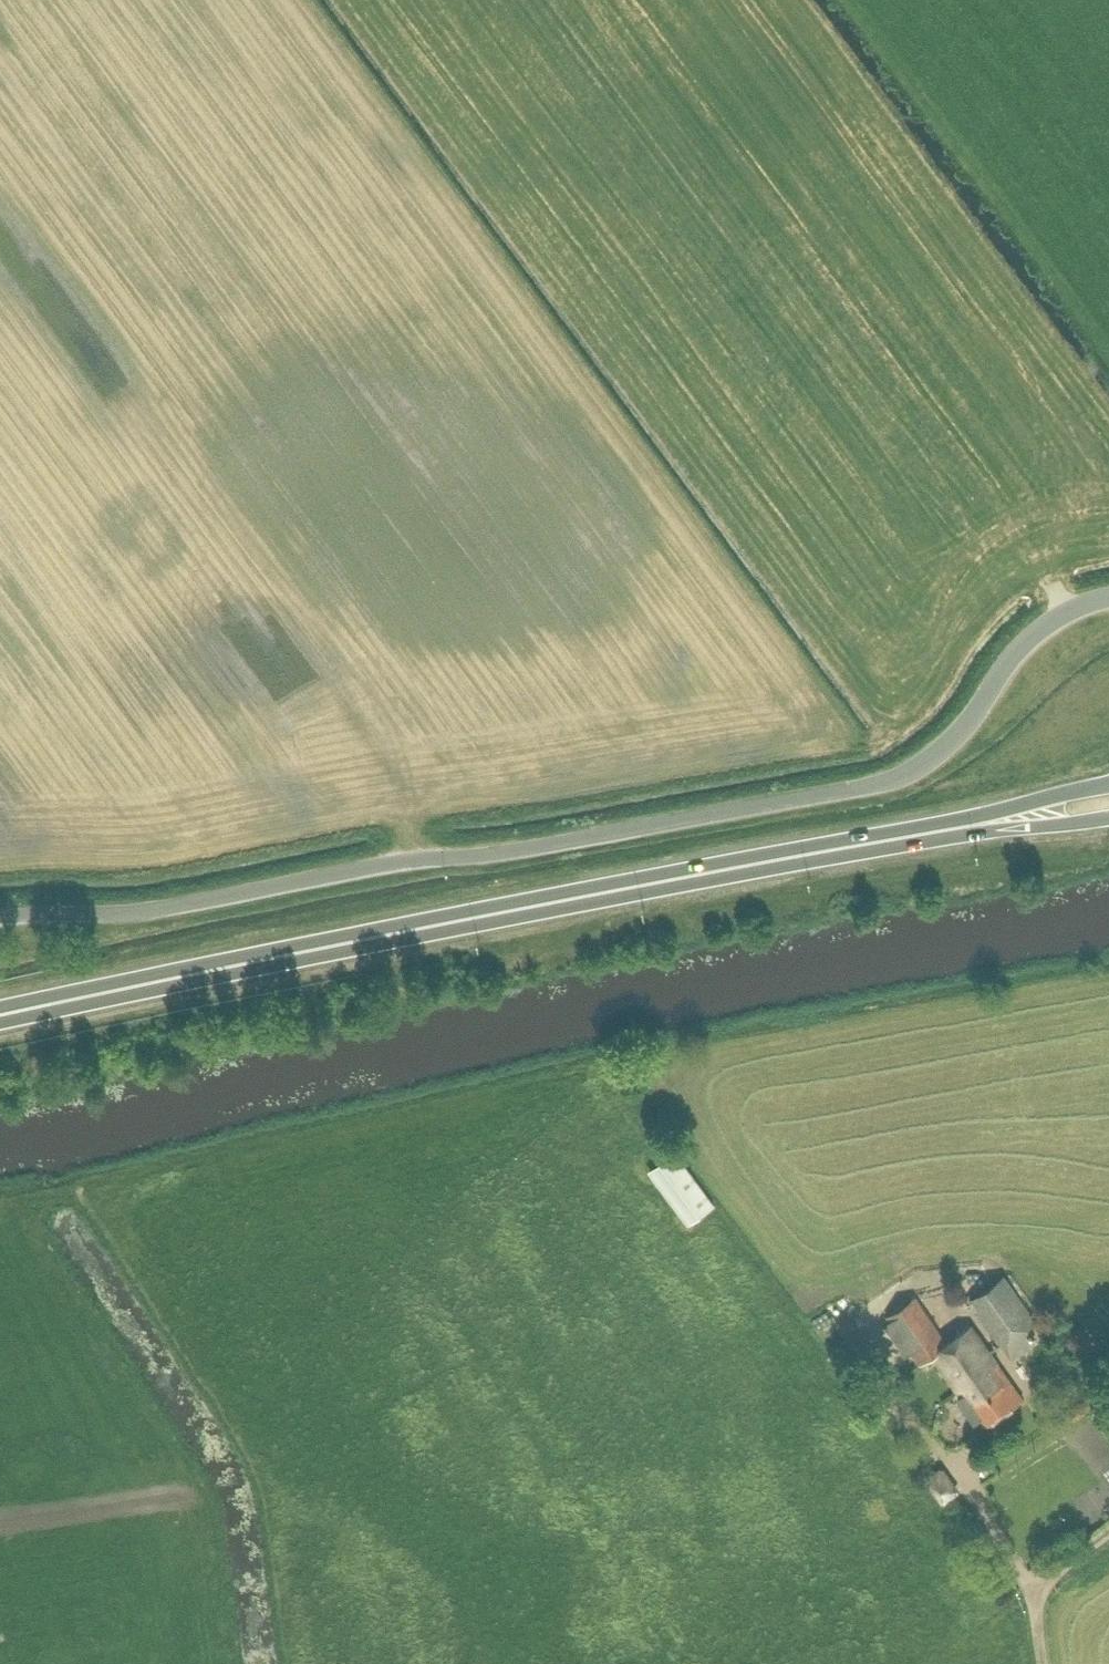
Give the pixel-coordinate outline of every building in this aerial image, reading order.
[(649,1167),(689,1221),(713,1203),(673,1149),(649,1167)] [(1026,1328),(1035,1322),(1001,1275),(968,1298),(1011,1358),(1035,1341),(1026,1328)] [(974,1421),(985,1413),(988,1417),(1020,1394),(970,1325),(946,1342),(914,1295),(886,1314),(919,1362),(932,1353),(957,1389),(965,1384),(968,1388),(956,1396),(974,1421)]
